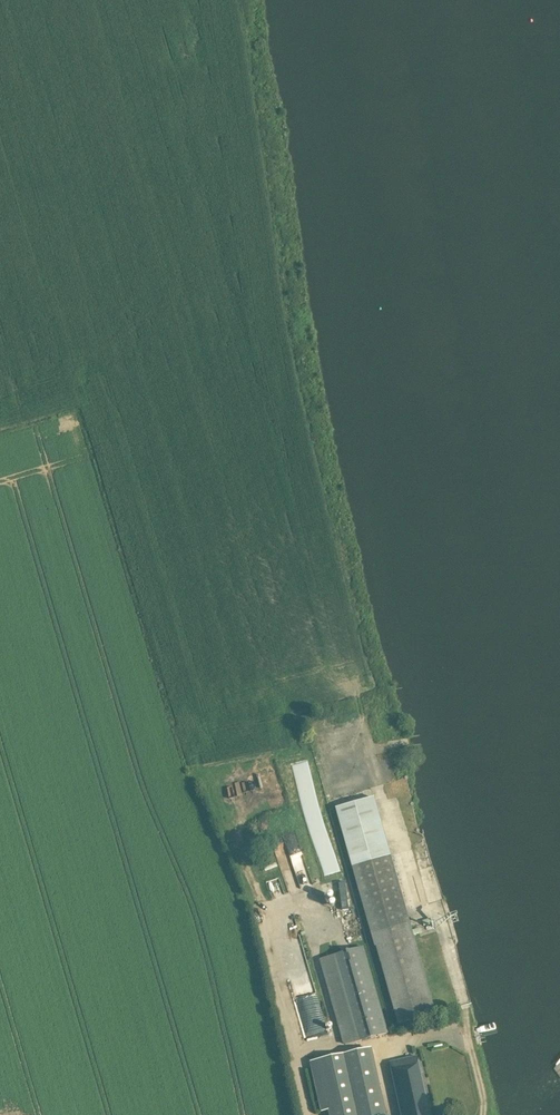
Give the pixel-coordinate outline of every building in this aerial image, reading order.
[(338,809),(399,1023),(431,1014),(370,800),(338,809)] [(292,861),(303,857),(294,831),(282,835),(292,861)] [(340,849),(333,851),(340,877),(347,875),(340,849)] [(317,961),(341,1047),(387,1034),(363,948),(331,957),(317,961)] [(318,996),(294,1001),(303,1040),(327,1034),(318,996)] [(330,1114),(384,1114),(369,1049),(310,1063),(321,1112),(329,1110),(330,1114)] [(417,1057),(389,1063),(401,1114),(430,1114),(417,1057)]
